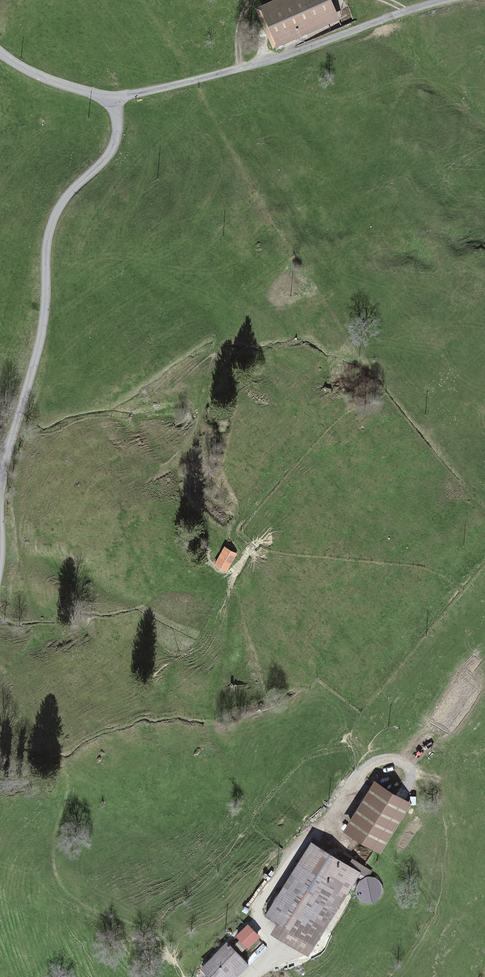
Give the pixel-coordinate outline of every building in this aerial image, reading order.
[(251,6),(270,46),(344,20),(336,0),(268,0),(251,6)] [(226,551),(218,567),(231,573),(239,558),(226,551)] [(378,786),(351,829),(377,846),(404,802),(378,786)] [(312,842),(266,914),(279,922),(274,931),(303,949),(313,944),(319,934),(315,931),(334,902),(338,904),(359,873),(312,842)] [(246,926),(237,935),(248,946),(257,937),(246,926)] [(203,969),(212,976),(229,976),(246,960),(229,943),(203,969)]
